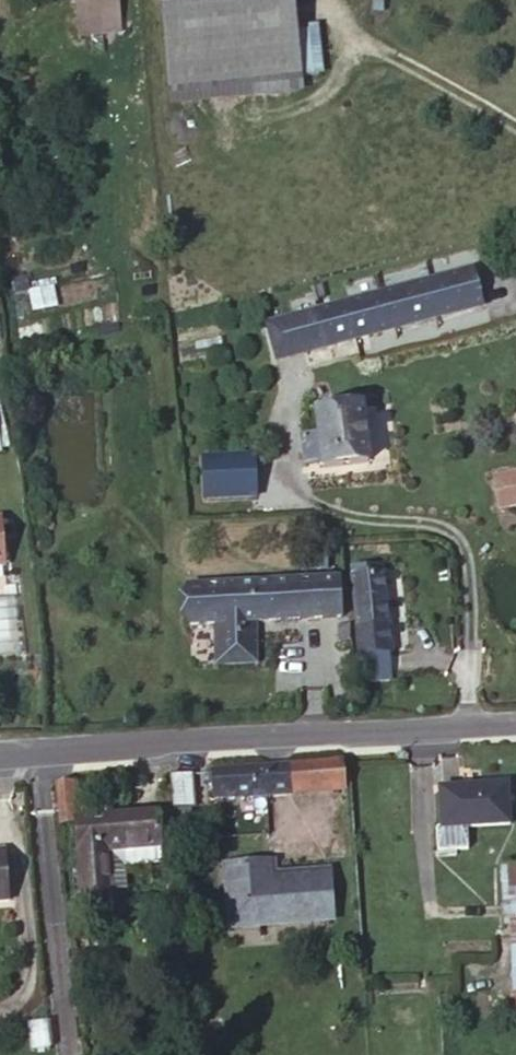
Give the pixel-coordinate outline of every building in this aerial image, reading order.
[(121,32),(120,0),(75,0),(76,33),(121,32)] [(302,83),(293,0),(160,0),(170,96),(302,83)] [(481,306),(473,273),(318,311),(326,345),(481,306)] [(368,463),(362,408),(316,414),(319,433),(302,435),(305,459),(322,457),(323,468),(368,463)] [(258,497),(258,453),(203,453),(204,497),(258,497)] [(493,476),(499,505),(515,502),(515,472),(493,476)] [(352,577),(360,655),(390,651),(382,574),(352,577)] [(341,618),(339,580),(188,587),(190,625),(216,624),(217,664),(255,663),(254,622),(341,618)] [(342,789),(340,762),(289,767),(211,772),(213,799),(293,793),(342,789)] [(190,774),(168,775),(172,808),(192,806),(190,774)] [(440,789),(442,827),(442,829),(467,828),(509,825),(507,785),(440,789)] [(160,844),(176,843),(172,813),(157,814),(160,844)] [(160,846),(160,844),(157,814),(76,820),(83,890),(110,888),(109,881),(107,850),(159,846),(160,846)] [(442,829),(442,827),(436,827),(437,851),(449,850),(449,855),(457,855),(457,850),(468,849),(467,828),(442,829)] [(161,862),(159,846),(107,850),(109,881),(126,880),(125,870),(155,867),(154,862),(161,862)] [(5,851),(0,851),(0,903),(11,901),(5,851)] [(273,861),(266,862),(267,875),(274,875),(273,861)] [(267,875),(266,862),(226,865),(230,928),(334,920),(331,871),(274,875),(267,875)] [(515,1009),(515,864),(501,865),(504,924),(510,924),(514,1009),(515,1009)]
